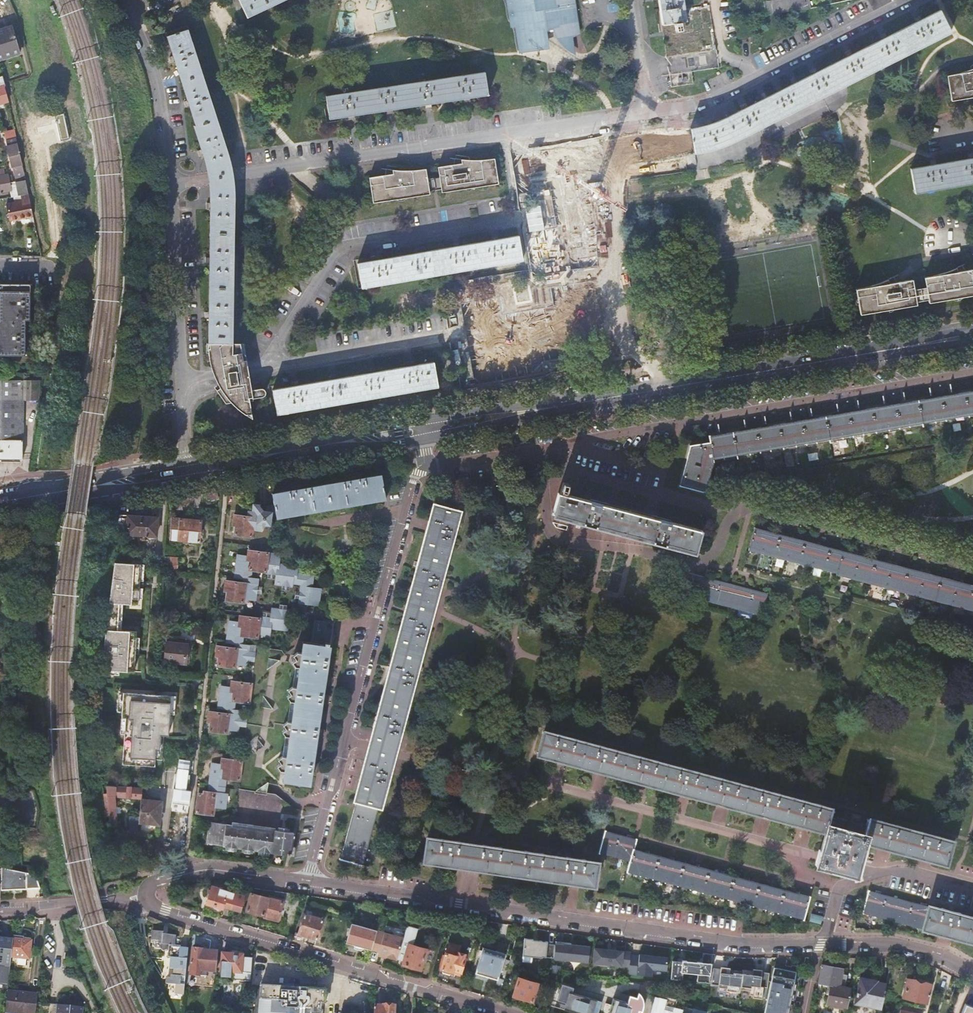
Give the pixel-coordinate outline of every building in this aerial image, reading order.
[(284,0),(239,0),(247,17),(284,0)] [(509,0),(510,0),(510,1),(511,2),(512,7),(510,7),(512,16),(513,17),(513,20),(515,21),(516,23),(517,24),(517,25),(518,25),(522,50),(547,47),(545,33),(555,31),(558,37),(561,41),(565,45),(569,48),(569,49),(570,49),(571,50),(572,51),(570,39),(579,33),(573,19),(574,18),(575,16),(575,15),(572,0),(571,0),(509,0)] [(658,3),(666,56),(677,55),(715,49),(709,5),(684,9),(683,0),(658,0),(658,3)] [(766,16),(809,7),(808,0),(773,0),(763,2),(766,16)] [(939,11),(730,115),(726,117),(723,119),(720,120),(717,121),(712,123),(708,124),(703,126),(698,127),(693,128),(698,153),(705,151),(709,150),(715,149),(721,147),(724,146),(728,144),(732,142),(737,140),(744,136),(951,33),(939,11)] [(749,34),(747,25),(738,26),(740,35),(749,34)] [(12,27),(0,31),(0,60),(20,53),(12,27)] [(210,208),(208,342),(233,343),(235,197),(235,190),(234,183),(233,176),(232,171),(230,159),(227,149),(223,138),(210,99),(188,29),(167,36),(195,125),(193,125),(199,143),(203,156),(207,169),(208,178),(210,184),(210,191),(210,198),(210,208)] [(965,98),(972,97),(972,68),(964,71),(958,73),(946,75),(950,101),(965,98)] [(4,130),(5,143),(16,142),(15,130),(4,130)] [(15,175),(24,174),(21,165),(22,164),(17,144),(7,146),(15,175)] [(972,183),(972,155),(972,154),(967,155),(968,158),(935,164),(934,161),(928,161),(929,165),(910,168),(915,193),(972,183)] [(369,177),(373,203),(429,194),(425,167),(392,172),(392,174),(369,177)] [(0,176),(0,192),(11,190),(8,175),(0,176)] [(428,177),(430,189),(442,187),(440,175),(428,177)] [(25,181),(15,183),(18,195),(28,194),(25,181)] [(32,216),(28,196),(19,197),(19,202),(6,205),(10,221),(32,216)] [(361,287),(524,262),(520,236),(357,262),(361,287)] [(965,270),(962,265),(960,266),(956,268),(950,270),(946,271),(942,273),(939,274),(935,275),(930,276),(924,277),(926,286),(928,298),(928,302),(972,295),(972,269),(965,270)] [(916,304),(915,300),(913,288),(911,279),(896,282),(893,276),(888,279),(883,281),(879,282),(876,283),(873,284),(871,285),(868,286),(855,288),(856,291),(858,304),(860,314),(916,304)] [(26,355),(26,320),(30,320),(30,284),(0,284),(0,355),(26,355)] [(915,300),(928,298),(926,286),(913,288),(915,300)] [(235,342),(235,351),(243,351),(243,342),(235,342)] [(163,351),(154,349),(152,359),(161,361),(163,351)] [(240,419),(247,420),(239,375),(235,352),(204,350),(208,373),(211,380),(222,401),(240,419)] [(277,414),(440,390),(436,362),(273,385),(277,414)] [(24,373),(0,373),(0,459),(23,459),(24,401),(24,380),(24,373)] [(944,395),(972,389),(972,378),(942,384),(944,395)] [(39,381),(24,380),(24,401),(39,401),(39,381)] [(830,415),(825,442),(903,428),(904,424),(905,417),(928,421),(927,424),(972,417),(972,391),(830,415)] [(856,398),(856,408),(882,406),(881,397),(856,398)] [(825,442),(830,415),(816,418),(811,444),(825,442)] [(779,449),(811,444),(816,418),(785,423),(779,449)] [(785,423),(769,426),(763,452),(779,449),(785,423)] [(769,426),(744,430),(739,456),(763,452),(769,426)] [(739,456),(744,430),(710,436),(709,435),(708,435),(709,441),(690,445),(690,446),(691,446),(681,484),(679,484),(679,485),(706,492),(706,491),(705,491),(713,461),(736,457),(737,457),(737,456),(739,456)] [(381,475),(359,478),(358,476),(349,477),(349,480),(305,488),(304,485),(295,487),(295,490),(273,493),(277,518),(278,518),(278,516),(384,498),(385,499),(386,499),(381,475)] [(635,534),(638,513),(561,493),(561,492),(560,492),(554,515),(555,515),(556,514),(583,521),(583,523),(596,526),(596,524),(635,534)] [(653,512),(683,520),(687,507),(656,499),(653,512)] [(341,859),(340,860),(363,866),(363,865),(361,864),(377,805),(379,805),(378,806),(380,807),(380,805),(386,782),(389,783),(389,781),(389,780),(390,778),(390,777),(391,776),(392,775),(392,774),(393,772),(389,771),(395,751),(399,734),(403,735),(403,734),(403,733),(403,732),(403,730),(403,729),(403,728),(404,726),(404,725),(405,724),(402,723),(412,685),(414,686),(415,685),(415,683),(416,681),(417,680),(418,678),(418,676),(419,675),(415,674),(425,637),(428,638),(428,636),(428,635),(428,634),(429,633),(430,631),(430,630),(431,629),(431,628),(432,626),(428,625),(438,588),(442,589),(442,588),(442,587),(442,585),(442,584),(442,582),(442,581),(443,579),(443,578),(443,577),(441,577),(451,539),(454,540),(454,539),(454,537),(455,535),(455,534),(456,533),(457,532),(458,530),(458,529),(454,528),(458,511),(459,511),(459,509),(458,508),(457,511),(436,506),(437,503),(435,503),(434,506),(435,506),(420,563),(415,561),(413,566),(419,567),(394,660),(370,746),(357,799),(356,799),(356,800),(357,801),(342,859),(341,859)] [(272,517),(274,516),(274,514),(258,512),(258,514),(252,513),(248,515),(248,517),(235,515),(233,523),(236,524),(235,535),(252,537),(253,530),(262,531),(262,525),(271,527),(272,517)] [(646,537),(650,516),(638,513),(635,534),(646,537)] [(127,534),(157,536),(158,518),(128,516),(127,534)] [(699,529),(650,516),(646,537),(652,539),(652,541),(665,544),(666,542),(693,550),(693,551),(694,551),(700,529),(699,528),(699,529)] [(174,518),(172,539),(200,542),(203,521),(174,518)] [(756,549),(761,529),(755,527),(756,526),(755,526),(749,549),(750,550),(750,548),(756,549)] [(761,529),(756,549),(785,557),(790,537),(761,529)] [(785,557),(799,561),(804,540),(790,537),(785,557)] [(799,561),(838,571),(837,572),(972,608),(972,585),(804,540),(799,561)] [(244,578),(251,579),(253,571),(257,571),(266,573),(267,570),(269,554),(269,553),(249,550),(248,557),(238,556),(236,571),(239,571),(238,577),(244,578)] [(563,550),(560,562),(570,565),(573,552),(563,550)] [(281,555),(269,554),(267,570),(269,571),(269,574),(276,575),(277,575),(276,584),(283,585),(291,586),(291,583),(300,584),(299,591),(298,598),(300,598),(303,599),(302,602),(320,604),(322,589),(312,588),(314,575),(297,573),(298,567),(280,564),(281,555)] [(164,556),(163,571),(177,572),(178,557),(164,556)] [(140,563),(115,562),(111,592),(110,592),(107,618),(105,636),(103,650),(104,650),(102,670),(119,671),(134,671),(135,653),(136,637),(136,631),(121,630),(117,630),(118,603),(122,603),(138,604),(138,598),(140,563)] [(743,608),(747,588),(733,584),(731,592),(709,588),(711,579),(678,570),(678,569),(677,569),(671,592),(672,592),(673,590),(743,608)] [(258,586),(259,580),(251,579),(244,578),(244,583),(226,580),(225,588),(228,589),(226,600),(243,603),(244,598),(256,600),(257,593),(258,586)] [(731,592),(733,584),(711,579),(709,588),(731,592)] [(747,588),(743,608),(763,613),(768,594),(747,588)] [(260,620),(258,636),(270,638),(271,628),(287,631),(289,616),(286,615),(287,609),(279,609),(273,608),(271,617),(263,616),(262,620),(260,620)] [(229,622),(226,642),(237,643),(249,645),(250,637),(258,638),(258,636),(260,620),(260,619),(240,616),(239,623),(229,622)] [(305,653),(302,652),(298,652),(293,655),(296,659),(293,662),(296,666),(293,686),(288,690),(291,694),(287,697),(291,701),(288,721),(283,724),(286,729),(282,731),(285,736),(283,756),(278,759),(281,763),(277,766),(280,770),(285,771),(288,772),(286,781),(283,781),(283,782),(309,786),(333,623),(316,620),(312,643),(304,642),(303,643),(306,643),(305,653)] [(166,643),(165,661),(186,663),(188,645),(166,643)] [(247,660),(255,661),(255,659),(256,653),(248,652),(249,645),(237,643),(236,648),(218,645),(216,654),(219,654),(218,666),(235,668),(235,664),(246,665),(247,660)] [(252,678),(249,678),(249,683),(232,681),(231,688),(223,687),(221,702),(224,703),(223,708),(234,709),(236,701),(249,703),(252,678)] [(171,695),(123,692),(122,711),(121,718),(125,718),(124,734),(122,764),(155,766),(155,759),(156,749),(159,750),(160,735),(163,735),(168,735),(170,714),(171,695)] [(239,725),(246,726),(247,718),(240,717),(241,711),(234,710),(223,708),(223,713),(209,711),(208,719),(211,719),(209,731),(226,734),(227,729),(238,731),(239,725)] [(700,796),(705,775),(698,773),(699,771),(696,771),(694,771),(692,770),(689,769),(687,769),(684,768),(682,767),(681,767),(680,766),(680,768),(657,762),(657,761),(652,760),(649,759),(646,758),(644,758),(642,757),(641,756),(640,756),(639,758),(617,752),(616,759),(605,757),(606,747),(604,747),(601,746),(600,745),(599,745),(598,747),(576,741),(576,739),(575,739),(572,738),(570,738),(568,737),(566,737),(564,736),(562,736),(560,735),(558,734),(557,736),(546,733),(546,732),(544,732),(544,734),(545,734),(540,753),(539,753),(539,754),(540,754),(700,796)] [(156,749),(155,759),(162,760),(163,735),(160,735),(159,750),(156,749)] [(212,785),(225,787),(226,779),(239,781),(242,761),(221,758),(221,765),(211,764),(209,779),(213,780),(212,785)] [(176,790),(174,789),(172,804),(189,807),(190,792),(186,791),(188,780),(190,780),(190,776),(188,776),(189,770),(179,769),(176,790)] [(700,796),(826,830),(825,833),(826,834),(818,862),(855,872),(862,843),(863,843),(864,841),(946,862),(951,841),(939,838),(940,836),(936,836),(933,835),(930,834),(927,833),(924,832),(922,831),(922,833),(898,827),(899,825),(896,825),(891,824),(887,823),(884,822),(881,820),(880,822),(869,819),(866,826),(862,825),(862,824),(837,817),(836,818),(830,816),(832,809),(820,806),(821,804),(818,804),(815,803),(811,802),(808,801),(805,800),(803,799),(802,801),(779,795),(780,793),(777,793),(774,792),(771,791),(767,790),(763,789),(762,788),(761,790),(739,784),(739,782),(736,781),(732,781),(728,779),(725,778),(721,777),(721,779),(705,775),(700,796)] [(224,794),(225,787),(212,785),(211,792),(208,792),(208,795),(199,793),(196,813),(213,815),(214,807),(225,808),(227,794),(224,794)] [(114,786),(108,786),(108,801),(111,824),(118,827),(116,799),(142,799),(143,789),(133,788),(133,787),(114,786)] [(151,802),(142,801),(140,816),(139,821),(146,822),(146,825),(159,826),(159,825),(158,825),(161,801),(151,800),(151,802)] [(130,830),(138,832),(139,821),(140,816),(132,813),(130,830)] [(231,823),(210,820),(206,839),(217,841),(217,845),(222,845),(222,847),(224,847),(224,846),(230,847),(230,848),(233,849),(233,847),(238,848),(238,849),(240,850),(241,848),(247,849),(247,851),(249,851),(249,849),(254,850),(254,852),(257,852),(257,850),(263,851),(263,853),(266,853),(266,852),(271,853),(274,830),(247,826),(243,825),(241,825),(238,824),(233,824),(231,823)] [(275,829),(274,830),(271,853),(282,854),(286,855),(287,846),(292,846),(294,833),(288,832),(289,827),(281,825),(280,830),(277,830),(277,827),(275,827),(275,829)] [(680,884),(685,864),(634,850),(637,839),(636,839),(636,840),(606,831),(607,830),(605,830),(599,853),(600,853),(601,851),(630,859),(627,872),(628,872),(629,870),(680,884)] [(425,860),(425,861),(426,861),(461,866),(594,885),(596,885),(596,884),(595,884),(597,864),(598,864),(599,863),(597,863),(585,861),(586,859),(584,859),(582,859),(578,859),(576,859),(574,858),(572,858),(571,858),(568,857),(567,857),(567,859),(544,855),(544,853),(542,853),(541,853),(539,853),(537,853),(536,853),(534,852),(533,852),(532,852),(529,852),(528,851),(527,851),(525,850),(525,853),(502,849),(502,847),(499,847),(498,847),(497,847),(494,847),(492,846),(490,846),(488,846),(487,845),(485,845),(483,845),(483,847),(466,844),(460,843),(460,841),(459,841),(458,841),(456,841),(453,841),(451,841),(450,841),(447,840),(446,840),(444,839),(442,839),(441,839),(441,841),(429,839),(428,838),(428,840),(429,840),(426,860),(425,860)] [(685,864),(680,884),(804,917),(810,897),(685,864)] [(36,875),(12,869),(2,867),(1,887),(1,889),(40,888),(36,875)] [(233,893),(228,892),(212,887),(207,903),(223,908),(224,906),(241,911),(245,899),(236,896),(236,894),(233,893)] [(864,911),(924,927),(929,908),(869,891),(864,911)] [(251,893),(250,900),(247,911),(264,915),(266,917),(276,920),(279,918),(283,901),(251,893)] [(960,915),(960,913),(957,912),(955,912),(952,911),(950,910),(947,910),(944,909),(942,908),(941,910),(929,907),(929,908),(924,927),(924,928),(972,941),(972,918),(960,915)] [(296,931),(293,939),(304,943),(306,938),(304,937),(305,935),(317,939),(323,919),(305,914),(299,932),(296,931)] [(358,920),(353,918),(346,943),(355,945),(354,946),(355,949),(361,950),(362,949),(363,947),(371,950),(371,949),(374,940),(377,930),(377,928),(373,926),(372,929),(357,925),(358,920)] [(374,940),(371,949),(378,951),(378,954),(386,956),(397,959),(403,937),(377,930),(374,940)] [(152,936),(152,944),(152,948),(154,948),(154,949),(161,950),(164,952),(166,949),(168,949),(167,957),(171,957),(170,962),(170,969),(174,969),(173,976),(171,975),(171,978),(167,978),(166,984),(169,984),(168,989),(170,989),(170,992),(172,992),(172,993),(184,995),(186,971),(188,949),(181,948),(181,946),(175,946),(176,936),(167,935),(163,935),(163,933),(152,932),(152,936)] [(13,939),(11,956),(29,959),(31,941),(23,940),(24,936),(14,935),(13,938),(13,939)] [(13,938),(0,936),(0,980),(9,981),(10,966),(11,956),(13,939),(13,938)] [(409,944),(403,964),(421,969),(427,950),(409,944)] [(466,955),(459,953),(460,950),(458,946),(452,944),(449,946),(447,953),(446,953),(441,970),(442,970),(442,971),(443,973),(449,975),(451,974),(451,973),(452,973),(453,970),(461,973),(465,959),(465,958),(466,955)] [(542,945),(539,970),(567,974),(570,948),(542,945)] [(484,948),(476,971),(498,978),(505,954),(484,948)] [(216,972),(218,951),(193,950),(191,975),(206,976),(207,971),(216,972)] [(587,950),(584,976),(611,979),(614,954),(587,950)] [(251,973),(252,958),(247,958),(242,957),(242,955),(222,953),(221,972),(221,974),(222,975),(224,976),(226,977),(228,976),(230,975),(231,974),(232,972),(241,973),(245,973),(251,973)] [(517,957),(511,955),(509,960),(507,968),(513,970),(517,957)] [(849,1000),(851,988),(844,987),(846,975),(841,973),(842,969),(822,965),(819,985),(830,988),(827,1007),(846,1011),(849,1000)] [(708,989),(710,976),(630,966),(628,979),(708,989)] [(774,967),(771,983),(768,997),(765,1012),(788,1012),(796,972),(774,967)] [(768,997),(771,983),(747,980),(748,977),(730,975),(728,993),(768,997)] [(856,1002),(882,1008),(886,984),(877,982),(877,981),(861,977),(856,1002)] [(519,978),(513,996),(532,1002),(536,988),(539,989),(540,985),(538,985),(538,984),(519,978)] [(926,1009),(932,984),(908,978),(903,997),(924,1002),(922,1008),(926,1009)] [(563,985),(558,1001),(566,1003),(564,1010),(575,1012),(594,1012),(596,1012),(599,1012),(600,1010),(603,1002),(598,1001),(573,993),(574,988),(563,985)] [(321,1003),(325,1004),(325,990),(260,986),(258,1012),(320,1012),(321,1003)] [(37,1002),(38,994),(8,991),(5,1012),(36,1012),(37,1002)] [(639,993),(638,998),(630,996),(628,1003),(614,999),(612,1005),(610,1012),(642,1012),(644,1007),(644,1006),(644,1005),(644,1004),(644,1003),(644,1002),(644,1001),(644,1000),(643,999),(643,998),(642,997),(642,996),(641,995),(640,994),(639,993)] [(655,998),(651,1012),(682,1012),(683,1011),(674,1009),(675,1003),(655,998)] [(966,1003),(962,1012),(972,1012),(972,1006),(966,1003)] [(58,1004),(57,1012),(83,1012),(84,1007),(58,1004)]
